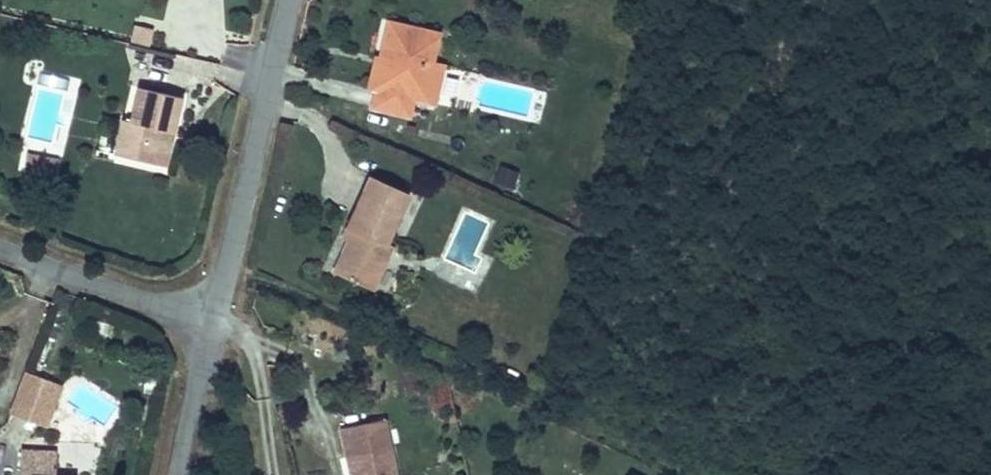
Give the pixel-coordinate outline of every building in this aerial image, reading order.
[(428,101),(437,63),(432,62),(439,34),(389,22),(381,56),(381,57),(384,58),(377,89),(373,107),(409,115),(414,98),(428,101)] [(131,40),(150,44),(153,28),(134,24),(131,40)] [(377,89),(384,58),(381,57),(381,56),(377,55),(370,87),(377,89)] [(435,103),(444,65),(437,63),(428,101),(435,103)] [(174,133),(182,97),(139,87),(131,121),(123,119),(115,155),(158,164),(166,131),(174,133)] [(166,166),(174,133),(166,131),(158,164),(166,166)] [(55,177),(57,167),(47,164),(47,159),(27,154),(23,171),(55,177)] [(516,185),(516,168),(497,167),(497,184),(516,185)] [(387,244),(409,195),(370,177),(347,228),(353,230),(348,241),(334,271),(374,288),(393,246),(387,244)] [(348,241),(353,230),(347,228),(342,239),(348,241)] [(49,427),(64,383),(23,369),(8,413),(49,427)] [(391,447),(346,457),(350,474),(355,473),(355,474),(397,474),(391,447)] [(56,452),(22,451),(20,474),(56,474),(56,452)]
